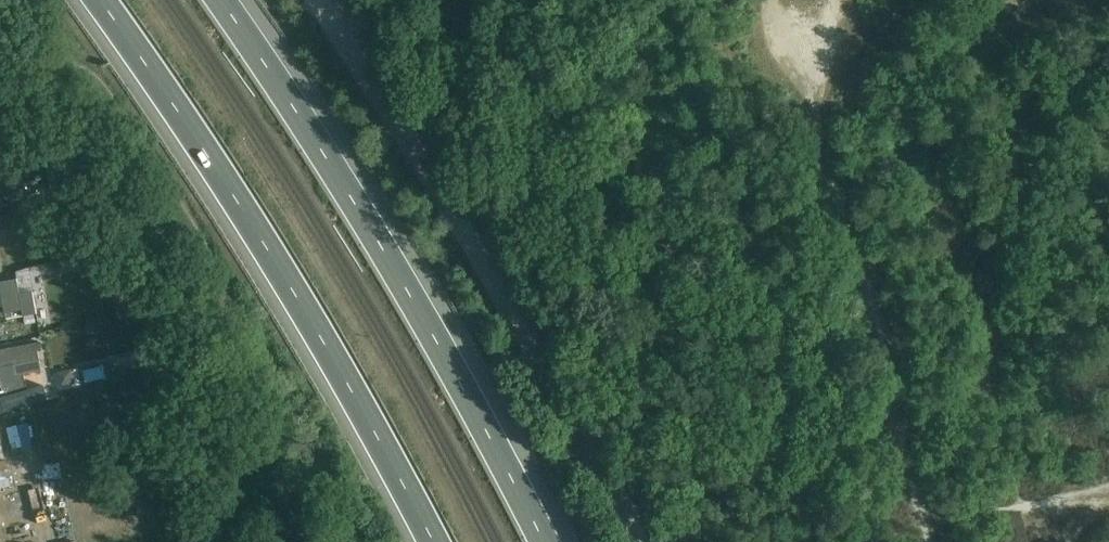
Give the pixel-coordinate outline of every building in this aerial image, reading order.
[(56,275),(78,272),(77,257),(54,259),(56,275)] [(29,269),(15,273),(16,278),(0,281),(0,319),(37,312),(29,269)] [(0,350),(0,414),(49,398),(44,382),(27,388),(24,374),(42,371),(37,351),(43,350),(41,342),(0,350)] [(72,369),(57,372),(60,387),(75,384),(72,369)] [(0,460),(0,485),(10,484),(5,459),(0,460)]
